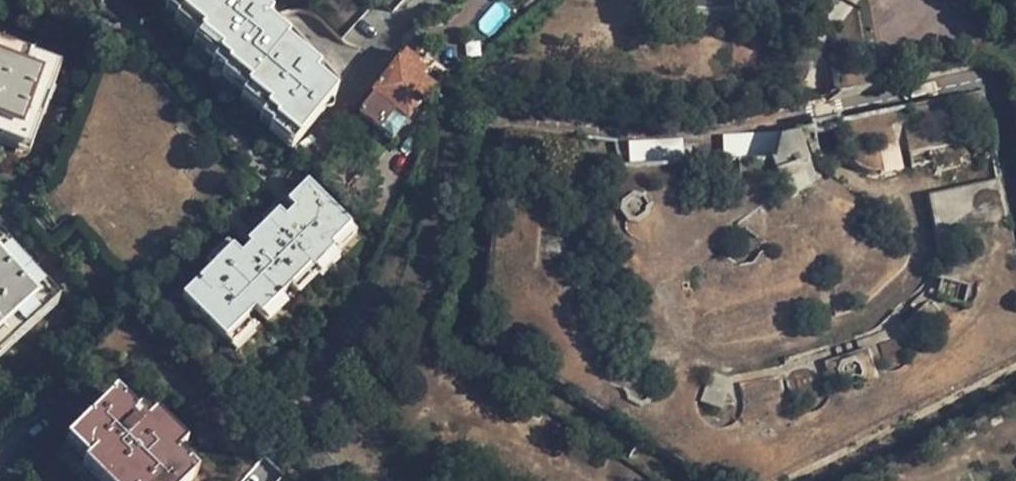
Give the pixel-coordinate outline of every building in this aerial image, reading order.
[(156,0),(141,0),(154,10),(158,5),(159,3),(156,0)] [(289,143),(293,133),(318,110),(321,112),(333,97),(307,78),(310,72),(275,45),(277,42),(254,23),(258,17),(235,0),(156,0),(159,3),(158,5),(171,16),(192,32),(188,37),(212,54),(210,58),(225,69),(222,73),(245,90),(241,95),(264,113),(258,119),(272,130),(289,143)] [(171,16),(158,5),(154,10),(152,13),(165,23),(171,16)] [(192,32),(171,16),(165,23),(163,26),(184,42),(188,37),(192,32)] [(212,54),(188,37),(184,42),(182,44),(206,62),(210,58),(212,54)] [(401,54),(353,113),(376,132),(392,111),(404,122),(431,89),(419,79),(423,75),(412,67),(414,64),(401,54)] [(225,69),(210,58),(206,62),(202,67),(217,78),(222,73),(225,69)] [(0,65),(0,153),(16,159),(47,84),(0,65)] [(245,90),(222,73),(217,78),(214,81),(237,100),(241,95),(245,90)] [(264,113),(241,95),(237,100),(233,104),(256,122),(258,119),(264,113)] [(912,150),(952,142),(946,115),(945,115),(942,100),(921,104),(924,121),(907,124),(912,150)] [(293,133),(289,143),(310,127),(321,112),(318,110),(293,133)] [(392,111),(376,132),(388,142),(404,122),(392,111)] [(272,130),(258,119),(256,122),(254,125),(267,135),(272,130)] [(781,186),(811,183),(806,125),(725,132),(728,159),(778,155),(781,186)] [(310,127),(289,143),(295,148),(310,127)] [(265,138),(281,149),(289,143),(272,130),(267,135),(265,138)] [(632,137),(633,165),(686,163),(685,135),(632,137)] [(289,143),(281,149),(287,154),(289,155),(295,148),(289,143)] [(938,234),(1007,218),(998,177),(928,194),(938,234)] [(331,259),(352,237),(306,193),(286,215),(279,208),(270,217),(278,225),(267,236),(246,259),(248,262),(237,273),(226,263),(207,283),(177,314),(187,324),(220,354),(240,333),(250,323),(257,329),(276,308),(285,298),(307,275),(314,280),(317,284),(336,264),(331,259)] [(278,225),(270,217),(259,229),(267,236),(278,225)] [(359,243),(352,237),(331,259),(336,264),(338,266),(359,243)] [(52,300),(0,245),(0,349),(52,300)] [(207,283),(226,263),(221,258),(202,278),(207,283)] [(307,275),(285,298),(291,304),(314,280),(307,275)] [(276,308),(257,329),(263,335),(282,314),(276,308)] [(240,333),(220,354),(227,361),(248,340),(240,333)] [(149,413),(140,404),(136,408),(116,388),(72,434),(92,456),(116,480),(182,480),(196,467),(176,447),(180,443),(149,413)] [(155,406),(149,413),(180,443),(186,437),(155,406)] [(92,456),(72,434),(67,438),(88,459),(92,456)] [(92,456),(88,459),(85,463),(102,480),(116,480),(92,456)]
